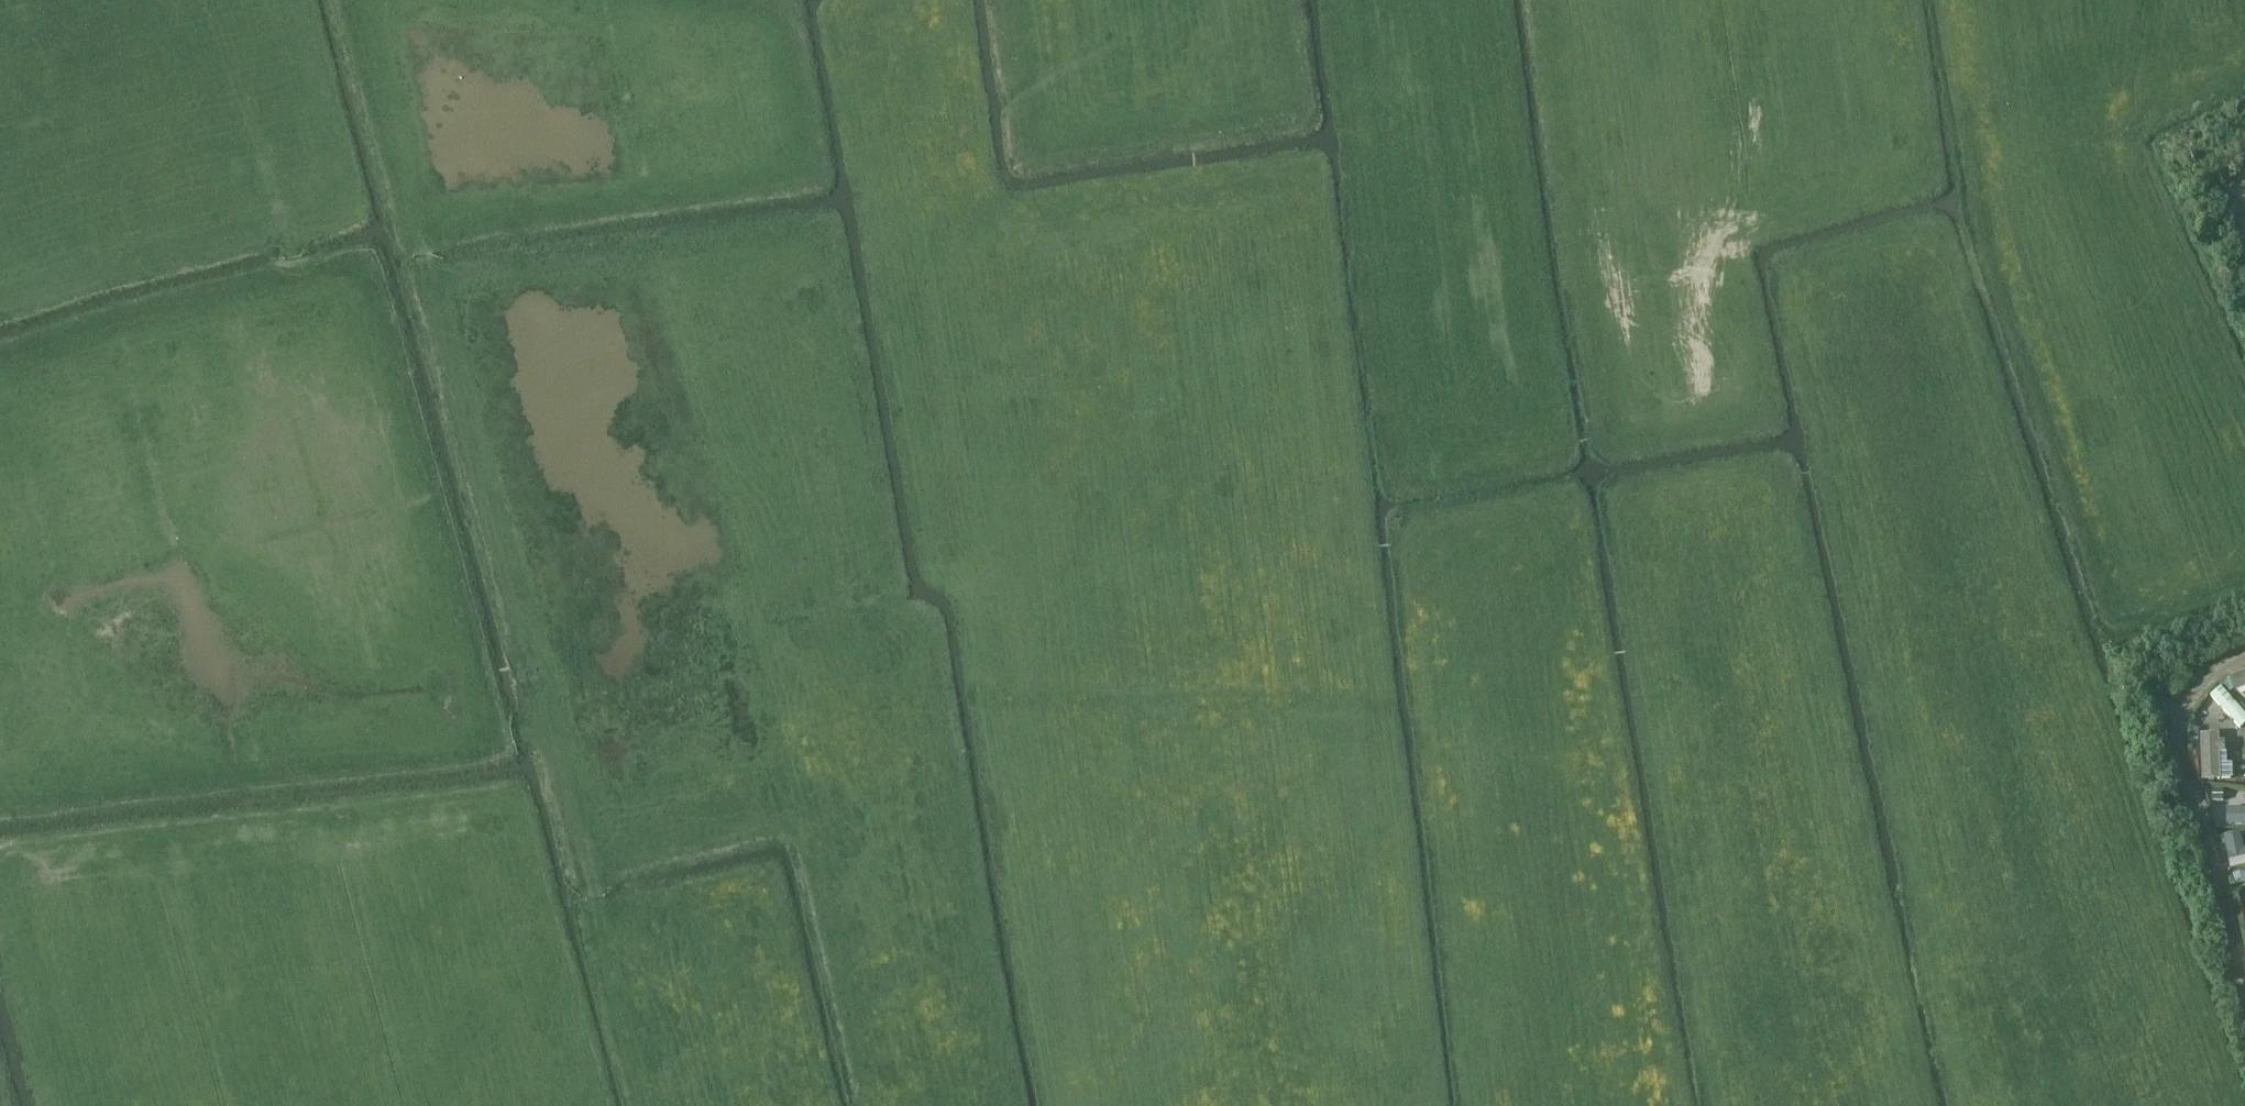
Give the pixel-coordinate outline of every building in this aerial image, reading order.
[(2229,679),(2235,692),(2244,688),(2244,672),(2229,679)] [(2221,709),(2226,712),(2235,697),(2217,686),(2197,718),(2210,726),(2221,709)] [(2219,781),(2219,766),(2218,754),(2225,753),(2224,743),(2218,743),(2217,735),(2200,736),(2202,782),(2219,781)] [(2223,791),(2212,791),(2212,801),(2223,801),(2223,791)] [(2214,808),(2215,827),(2244,825),(2244,806),(2214,808)] [(2243,851),(2240,834),(2224,837),(2229,861),(2231,869),(2244,867),(2244,851),(2243,851)]
